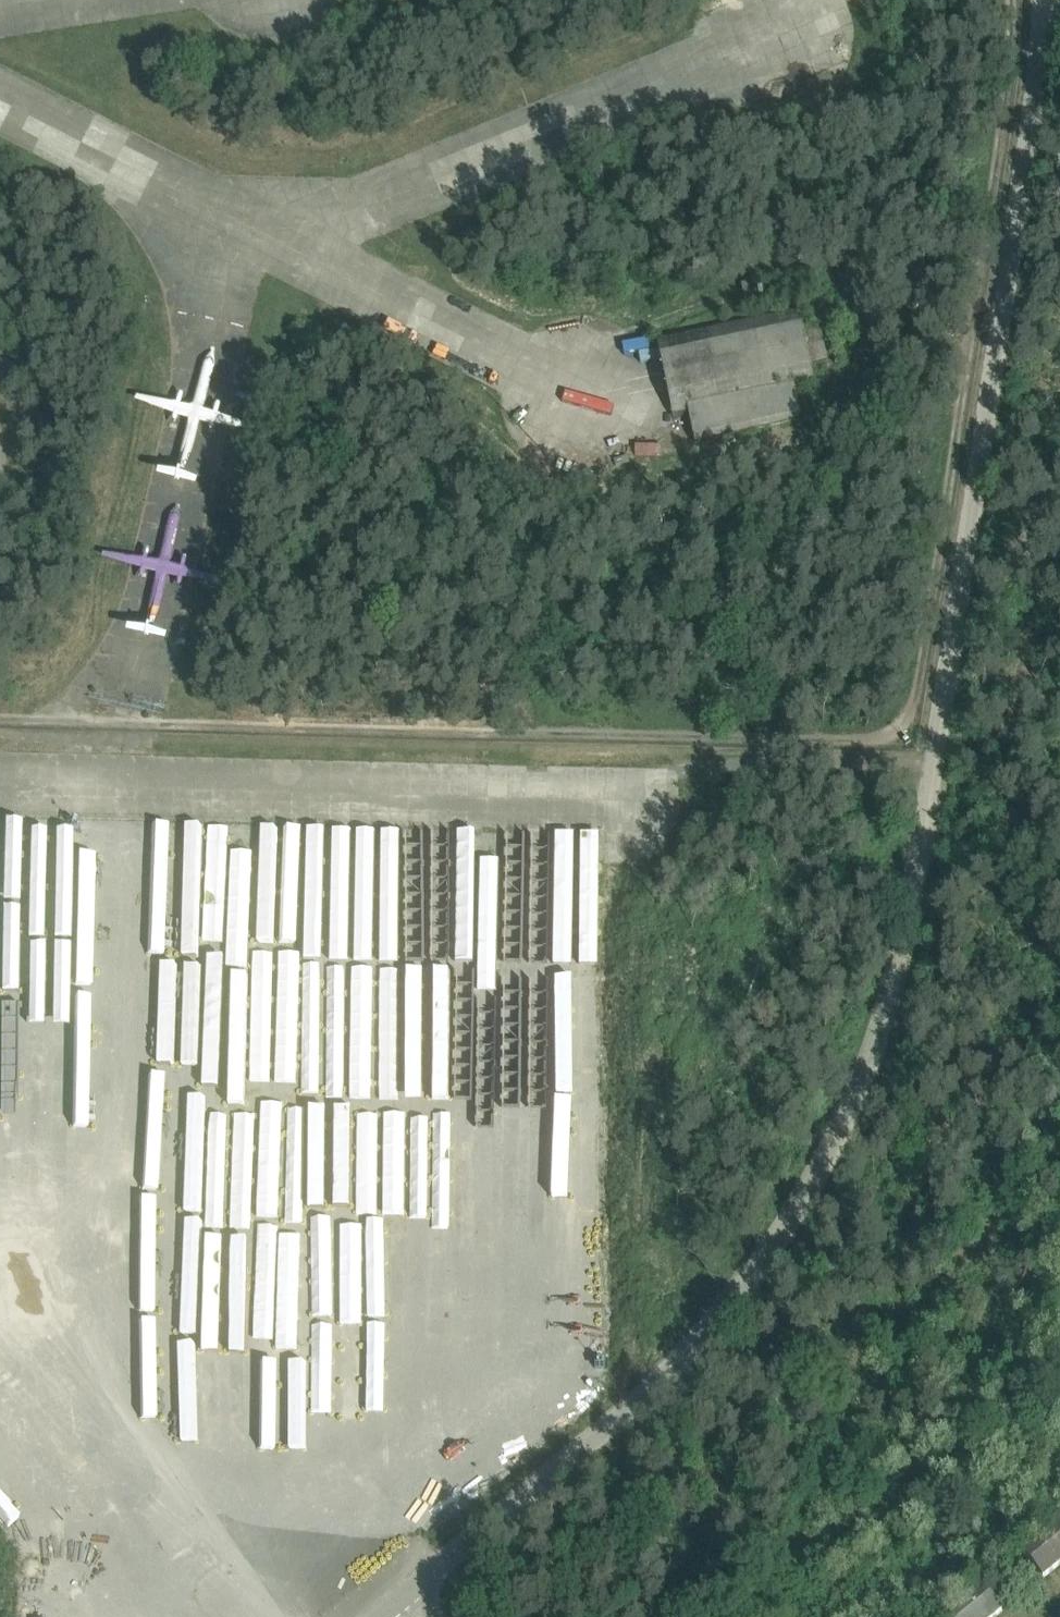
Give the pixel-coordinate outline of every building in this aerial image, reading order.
[(798,308),(656,338),(674,420),(689,417),(695,444),(802,421),(796,395),(816,390),(811,366),(828,362),(821,328),(803,332),(798,308)] [(849,606),(838,605),(837,619),(848,620),(849,606)] [(1020,1549),(1043,1578),(1059,1564),(1059,1516),(1020,1549)] [(935,1616),(994,1616),(1002,1611),(979,1582),(935,1616)]
